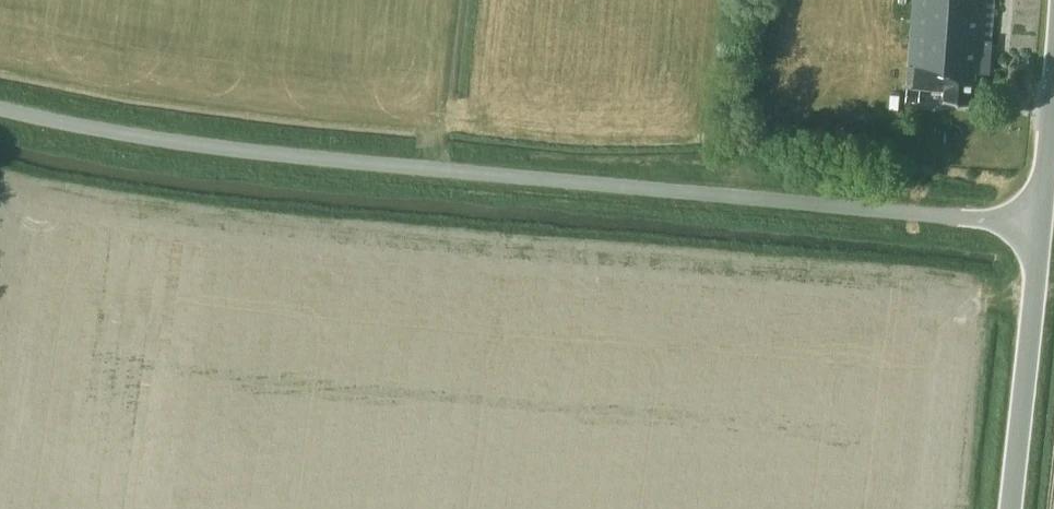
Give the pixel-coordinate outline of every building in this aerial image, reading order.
[(995,0),(913,0),(906,85),(946,88),(945,98),(975,101),(977,68),(990,69),(995,0)] [(921,89),(907,87),(906,99),(920,100),(921,89)]
